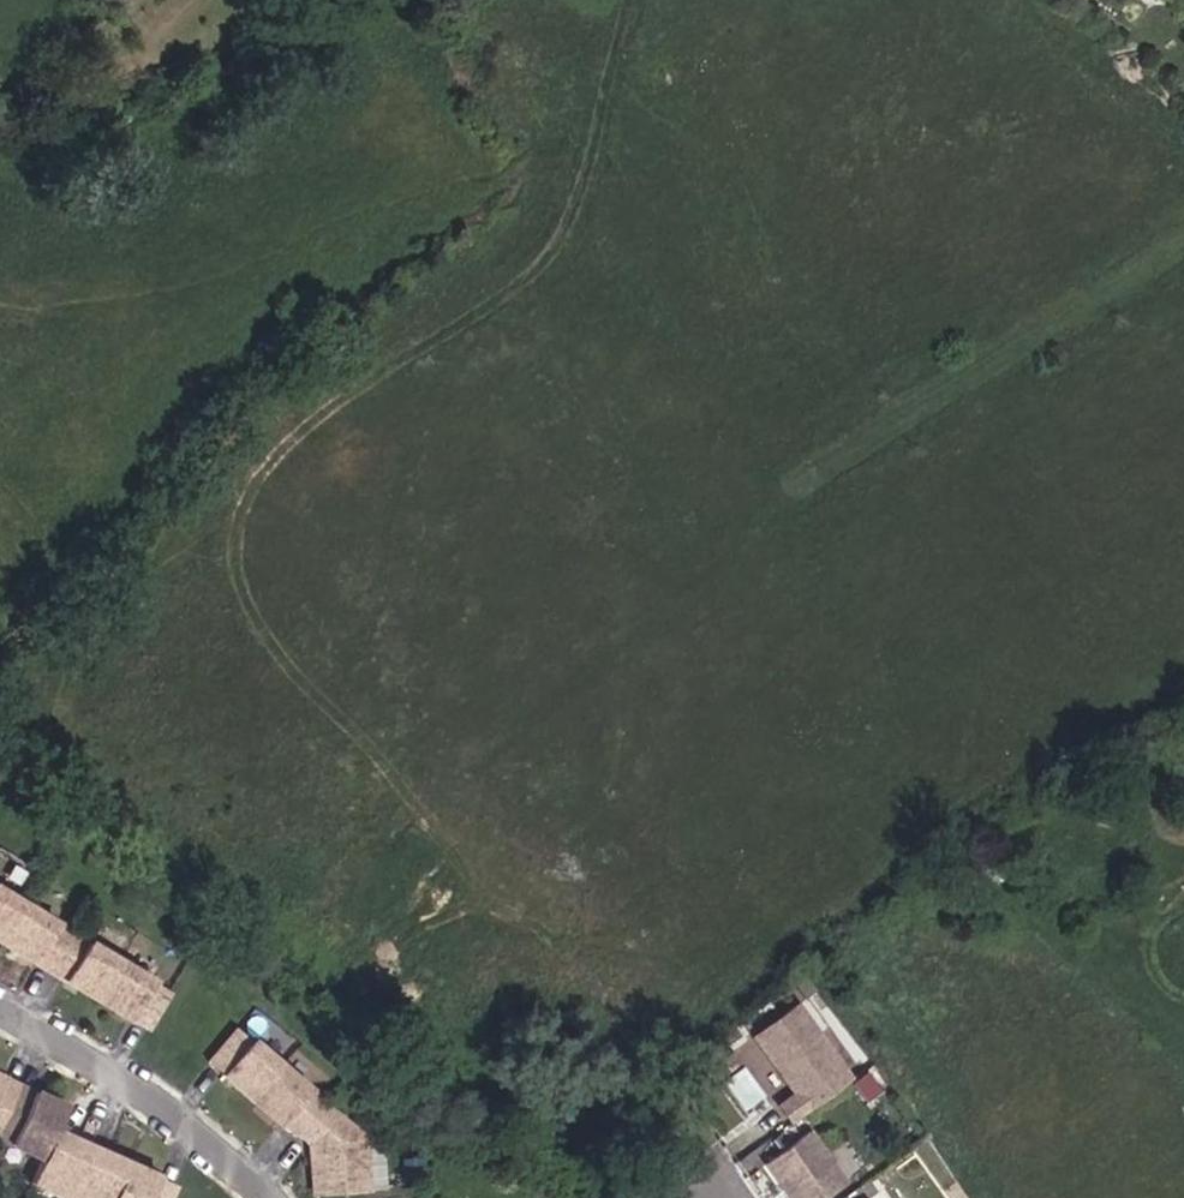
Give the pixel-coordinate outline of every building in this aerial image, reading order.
[(0,896),(0,943),(148,1028),(168,992),(0,896)] [(790,1123),(851,1080),(797,1006),(752,1038),(793,1094),(777,1106),(790,1123)] [(368,1189),(364,1139),(236,1031),(208,1064),(294,1136),(298,1133),(310,1143),(315,1193),(368,1189)] [(0,1080),(0,1139),(42,1157),(31,1183),(66,1197),(146,1197),(155,1176),(53,1132),(63,1107),(0,1080)] [(809,1132),(764,1164),(788,1197),(822,1197),(845,1182),(809,1132)]
